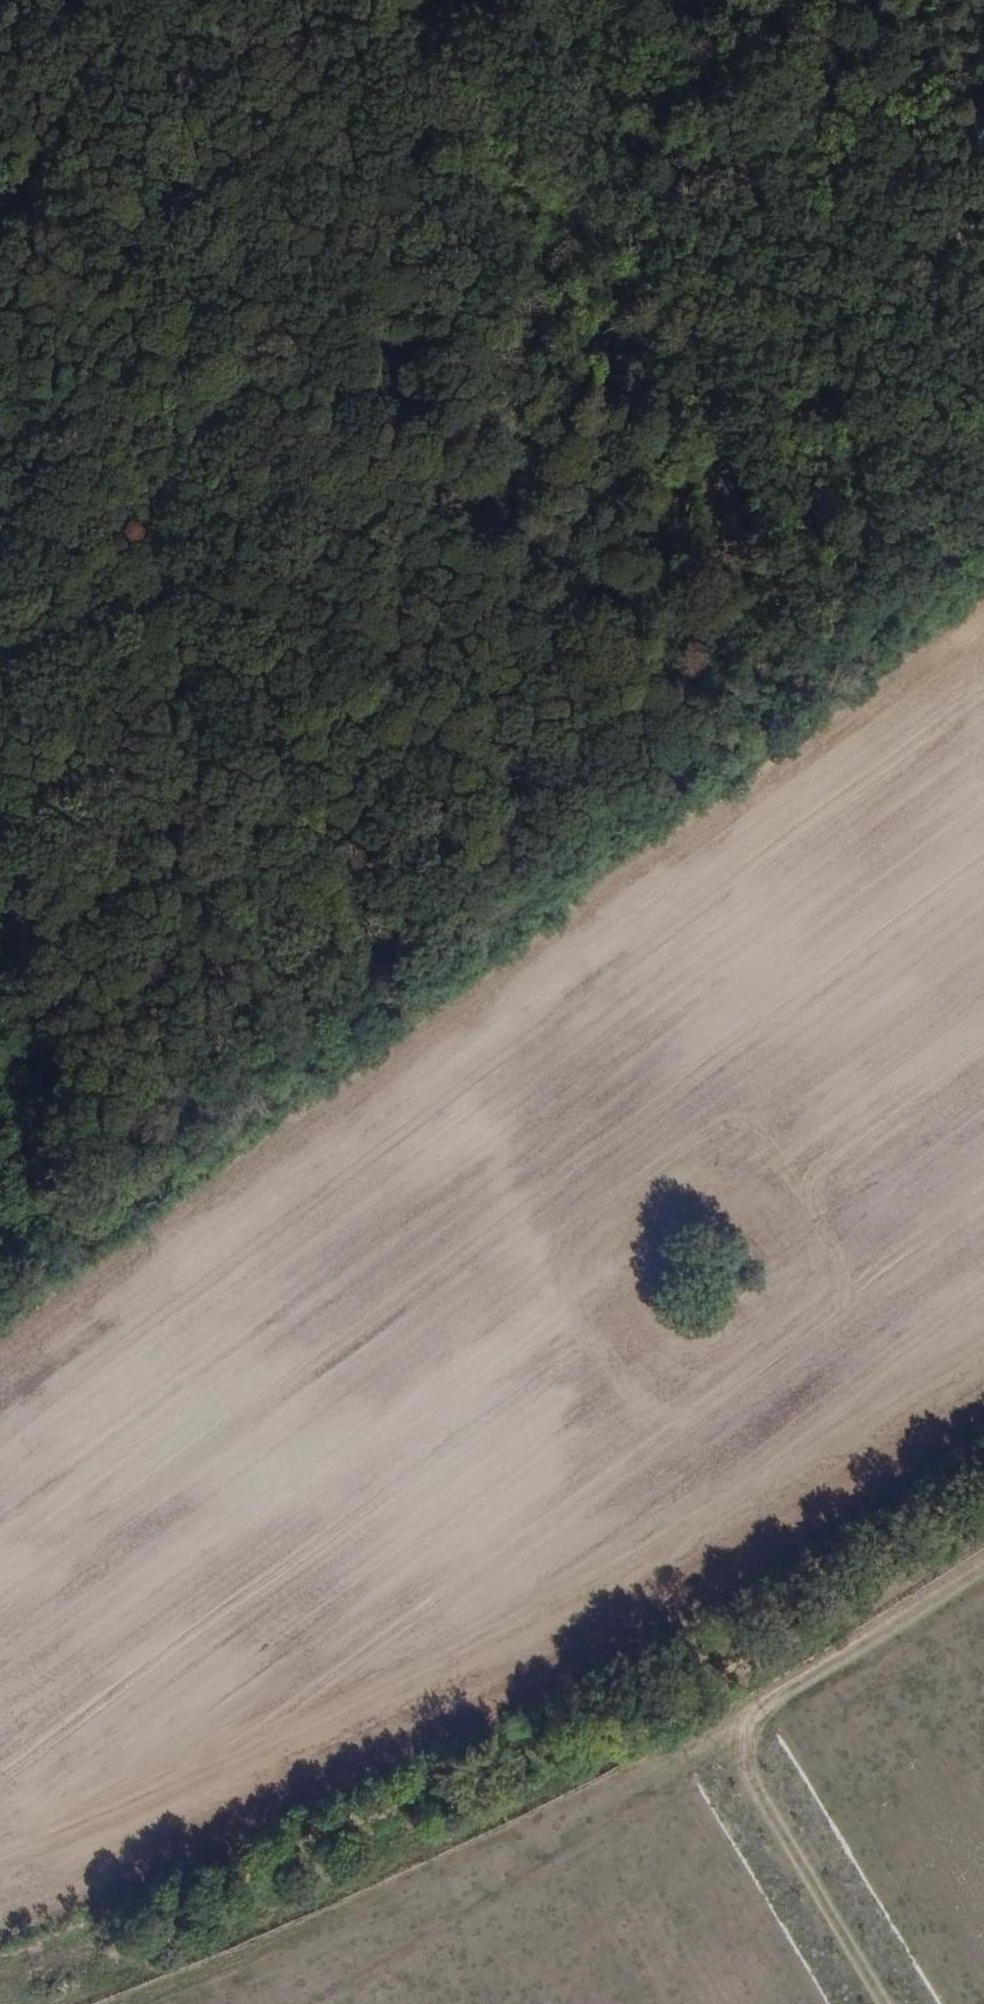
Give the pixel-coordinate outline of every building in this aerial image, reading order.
[(600,1994),(595,2003),(618,2003),(600,1994)]
